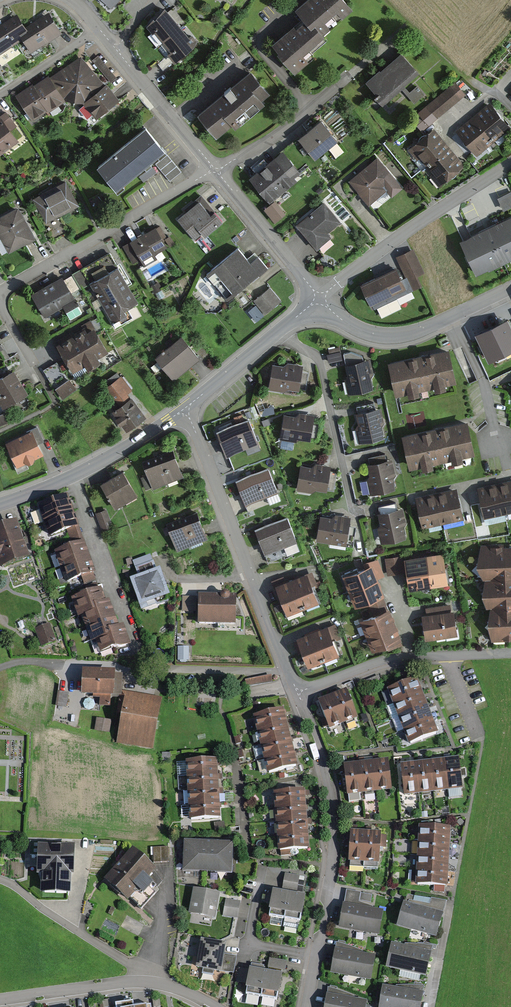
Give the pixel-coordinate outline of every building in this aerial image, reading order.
[(295,9),(305,19),(310,26),(315,22),(323,31),(352,7),(347,0),(306,0),(295,9)] [(153,20),(146,28),(175,65),(190,52),(194,48),(197,43),(192,36),(189,38),(165,10),(156,21),(155,22),(153,20)] [(32,51),(62,30),(49,11),(27,26),(29,30),(22,36),(23,38),(32,51)] [(29,30),(27,26),(17,12),(0,24),(0,54),(23,38),(22,36),(29,30)] [(297,26),(274,44),(295,71),(316,54),(312,49),(328,37),(323,31),(315,22),(310,26),(305,19),(297,26)] [(382,105),(402,88),(405,86),(420,72),(402,51),(381,69),(379,68),(365,81),(372,89),(375,87),(379,91),(374,96),(382,105)] [(81,53),(51,77),(67,99),(80,99),(95,118),(120,99),(107,82),(105,83),(81,53)] [(116,76),(99,55),(93,60),(110,81),(116,76)] [(250,70),(198,113),(215,135),(232,121),(236,126),(265,102),(261,98),(268,92),(250,70)] [(24,89),(16,95),(33,119),(47,110),(48,111),(66,100),(49,75),(39,82),(35,84),(33,82),(24,89)] [(436,119),(466,94),(457,82),(427,106),(432,112),(428,115),(434,122),(437,119),(436,119)] [(409,91),(405,86),(402,88),(413,102),(425,93),(418,84),(409,91)] [(456,132),(476,156),(510,127),(490,102),(481,110),(465,124),(456,132)] [(11,130),(17,125),(7,110),(0,115),(0,119),(0,155),(19,140),(11,130)] [(310,130),(298,139),(315,159),(338,140),(322,120),(310,130)] [(145,124),(97,165),(115,187),(146,162),(164,147),(145,124)] [(434,129),(408,150),(417,160),(420,157),(435,174),(431,177),(438,186),(464,165),(457,156),(441,137),(434,129)] [(261,169),(250,178),(269,202),(297,181),(294,177),(299,172),(283,152),(277,156),(261,169)] [(167,155),(156,164),(169,180),(180,171),(167,155)] [(378,157),(349,180),(358,191),(369,204),(387,190),(392,197),(403,188),(378,157)] [(144,181),(156,172),(152,167),(141,176),(144,181)] [(33,198),(47,222),(79,204),(65,180),(45,192),(33,198)] [(503,209),(510,206),(510,190),(497,196),(503,209)] [(193,205),(177,219),(194,238),(201,231),(206,236),(223,220),(215,211),(211,213),(199,199),(193,205)] [(275,200),(264,209),(275,222),(286,213),(275,200)] [(324,201),(297,224),(305,234),(317,248),(331,236),(328,233),(341,222),(324,201)] [(9,253),(35,239),(25,222),(18,209),(0,219),(0,237),(9,253)] [(475,273),(510,256),(510,216),(487,228),(460,241),(475,273)] [(157,228),(156,226),(140,235),(122,246),(133,265),(141,260),(144,266),(158,258),(155,254),(168,246),(162,237),(165,235),(160,226),(157,228)] [(237,246),(207,273),(228,298),(266,266),(258,256),(251,262),(237,246)] [(413,248),(397,256),(406,276),(414,290),(422,286),(417,276),(424,272),(413,248)] [(110,252),(73,273),(82,288),(90,284),(115,327),(134,316),(129,308),(139,302),(129,284),(131,283),(119,262),(117,264),(110,252)] [(377,278),(362,285),(371,303),(372,303),(375,309),(414,290),(406,276),(403,277),(398,268),(377,278)] [(64,279),(62,276),(53,281),(32,293),(44,316),(63,305),(70,318),(82,312),(72,292),(79,288),(72,275),(64,279)] [(253,300),(265,314),(281,301),(269,286),(253,300)] [(489,359),(510,349),(510,327),(507,319),(477,333),(489,359)] [(91,324),(57,343),(66,358),(71,368),(73,371),(85,365),(88,369),(100,362),(97,357),(107,352),(91,324)] [(156,356),(172,378),(188,366),(198,358),(181,337),(156,356)] [(329,350),(330,353),(327,353),(329,362),(343,359),(340,347),(329,350)] [(445,384),(456,381),(448,348),(422,354),(389,362),(397,394),(408,392),(409,395),(419,392),(419,389),(434,386),(435,389),(446,386),(445,384)] [(351,351),(344,353),(346,363),(345,363),(348,375),(346,379),(349,394),(373,389),(371,379),(374,375),(370,359),(363,360),(362,356),(351,351)] [(71,368),(66,358),(57,363),(57,362),(43,370),(52,386),(67,378),(63,372),(71,368)] [(305,389),(308,372),(301,371),(302,364),(288,362),(284,365),(273,363),(269,388),(285,390),(289,388),(299,390),(299,388),(305,389)] [(28,393),(14,369),(0,377),(0,401),(4,407),(28,393)] [(117,372),(103,382),(119,405),(130,397),(128,393),(132,390),(121,374),(120,375),(117,372)] [(61,399),(76,390),(70,379),(55,388),(61,399)] [(126,430),(146,416),(132,396),(130,397),(119,405),(112,410),(116,416),(114,417),(120,424),(121,423),(126,430)] [(359,443),(384,438),(380,420),(383,419),(380,408),(375,409),(374,402),(357,406),(358,411),(355,412),(358,425),(356,428),(359,443)] [(0,414),(0,426),(9,423),(4,412),(0,414)] [(295,415),(284,414),(280,439),(295,441),(300,438),(310,439),(310,438),(317,439),(320,421),(313,420),(314,415),(299,412),(295,415)] [(230,426),(216,431),(226,456),(258,443),(249,419),(230,426)] [(474,453),(466,421),(436,428),(402,436),(410,468),(422,465),(423,468),(434,466),(433,463),(452,459),(452,462),(463,460),(462,455),(474,453)] [(29,432),(6,441),(17,466),(27,462),(29,463),(33,461),(34,458),(44,454),(39,442),(43,441),(37,426),(29,430),(29,432)] [(142,462),(147,474),(152,487),(153,489),(184,476),(173,449),(156,456),(142,462)] [(370,494),(395,488),(393,478),(396,474),(392,458),(387,459),(385,453),(368,457),(369,463),(367,463),(369,476),(367,479),(370,494)] [(312,466),(300,464),(296,490),(311,492),(317,488),(327,490),(327,488),(333,489),(336,472),(330,471),(331,465),(315,463),(312,466)] [(236,480),(246,505),(278,492),(268,467),(250,475),(236,480)] [(101,484),(115,508),(137,495),(123,471),(101,484)] [(146,489),(152,487),(147,474),(141,476),(146,489)] [(485,518),(510,512),(510,481),(508,482),(488,486),(478,488),(485,518)] [(422,528),(463,519),(457,491),(447,493),(427,497),(416,500),(422,528)] [(67,496),(38,506),(49,539),(67,533),(70,539),(81,536),(74,518),(71,508),(67,496)] [(380,543),(406,537),(404,526),(406,522),(403,506),(397,508),(396,503),(378,506),(380,512),(378,513),(380,524),(377,528),(380,543)] [(105,509),(95,513),(102,531),(112,527),(105,509)] [(350,516),(336,514),(333,517),(321,515),(317,540),(346,545),(346,543),(352,544),(355,527),(348,526),(350,516)] [(169,528),(178,551),(208,538),(199,517),(183,523),(169,528)] [(269,524),(254,530),(267,562),(300,549),(287,517),(269,524)] [(0,527),(0,567),(30,556),(17,521),(0,527)] [(72,546),(54,552),(65,583),(82,577),(85,584),(96,580),(90,563),(87,553),(81,536),(70,539),(72,546)] [(480,550),(482,578),(510,577),(510,548),(480,550)] [(410,590),(448,584),(443,552),(431,554),(416,557),(405,559),(410,590)] [(131,580),(141,610),(156,605),(158,606),(168,602),(168,596),(169,595),(160,570),(156,571),(151,555),(132,561),(138,578),(131,580)] [(402,557),(385,559),(387,575),(404,573),(402,557)] [(385,577),(378,558),(363,562),(365,566),(343,575),(355,607),(368,602),(370,608),(385,602),(383,596),(385,595),(379,579),(385,577)] [(276,585),(286,614),(319,601),(313,586),(316,585),(311,571),(297,577),(287,581),(276,585)] [(486,578),(487,607),(510,606),(510,577),(486,578)] [(101,589),(71,600),(78,618),(81,617),(95,612),(93,606),(105,602),(101,589)] [(235,625),(235,597),(221,597),(199,596),(199,625),(235,625)] [(195,611),(195,598),(183,598),(183,612),(195,611)] [(106,631),(119,627),(109,600),(105,602),(93,606),(95,612),(81,617),(91,643),(96,641),(109,637),(106,631)] [(372,614),(360,619),(372,651),(386,645),(389,650),(402,645),(400,640),(402,638),(390,607),(387,608),(385,602),(370,608),(372,614)] [(422,615),(425,640),(458,635),(454,609),(451,610),(450,604),(426,607),(427,614),(422,615)] [(490,607),(492,636),(510,635),(510,606),(490,607)] [(41,647),(56,641),(49,624),(34,630),(41,647)] [(100,654),(113,649),(122,649),(131,645),(124,625),(119,627),(106,631),(109,637),(96,641),(100,654)] [(297,638),(308,666),(336,654),(325,627),(297,638)] [(100,696),(99,704),(110,705),(111,695),(114,695),(114,694),(121,694),(122,673),(114,673),(115,670),(83,668),(82,693),(93,694),(93,696),(100,696)] [(245,687),(271,682),(270,676),(244,681),(245,687)] [(416,680),(387,691),(409,745),(437,733),(416,680)] [(116,743),(152,749),(162,696),(126,689),(116,743)] [(66,706),(68,691),(58,690),(55,705),(66,706)] [(354,719),(343,692),(317,702),(328,729),(354,719)] [(296,765),(281,710),(255,717),(269,772),(296,765)] [(110,732),(112,719),(96,716),(94,730),(110,732)] [(170,753),(162,753),(161,760),(170,761),(170,753)] [(393,790),(388,759),(343,766),(348,796),(393,790)] [(458,759),(400,765),(403,796),(462,789),(458,759)] [(189,821),(220,818),(220,807),(219,793),(218,778),(217,764),(217,760),(186,762),(189,821)] [(306,849),(302,792),(276,793),(280,851),(306,849)] [(450,839),(450,829),(419,828),(415,884),(447,887),(447,875),(448,861),(449,847),(450,839)] [(350,832),(348,862),(378,863),(380,834),(350,832)] [(184,841),(183,871),(231,873),(232,843),(219,842),(198,841),(184,841)] [(37,875),(41,875),(40,894),(71,895),(72,877),(74,877),(75,846),(38,845),(37,875)] [(168,847),(153,848),(154,862),(168,862),(168,847)] [(157,888),(162,882),(154,872),(156,869),(133,849),(104,881),(127,902),(131,898),(139,906),(138,907),(141,910),(156,894),(152,890),(155,886),(157,888)] [(299,876),(284,874),(282,889),(297,891),(299,876)] [(210,892),(194,889),(190,914),(215,918),(220,894),(210,892)] [(268,916),(301,922),(305,896),(294,894),(284,892),(272,890),(268,916)] [(372,909),(373,907),(359,902),(359,901),(361,893),(347,891),(344,905),(343,905),(339,929),(379,936),(383,911),(372,909)] [(372,895),(361,893),(359,901),(371,903),(372,895)] [(240,902),(225,899),(222,916),(237,919),(240,902)] [(419,907),(404,903),(397,926),(436,938),(443,914),(419,907)] [(213,942),(201,940),(195,968),(222,974),(223,972),(234,974),(238,956),(224,954),(226,945),(213,942)] [(407,947),(392,944),(386,970),(426,979),(432,953),(407,947)] [(331,972),(371,980),(375,956),(351,952),(335,949),(331,972)] [(286,962),(269,959),(268,968),(284,971),(286,962)] [(245,995),(277,1001),(282,975),(263,971),(264,966),(251,964),(250,970),(240,968),(238,982),(247,983),(245,995)] [(380,1006),(422,1006),(424,993),(398,988),(384,986),(380,1006)] [(325,1006),(365,1006),(366,1003),(342,998),(327,995),(325,1006)]
